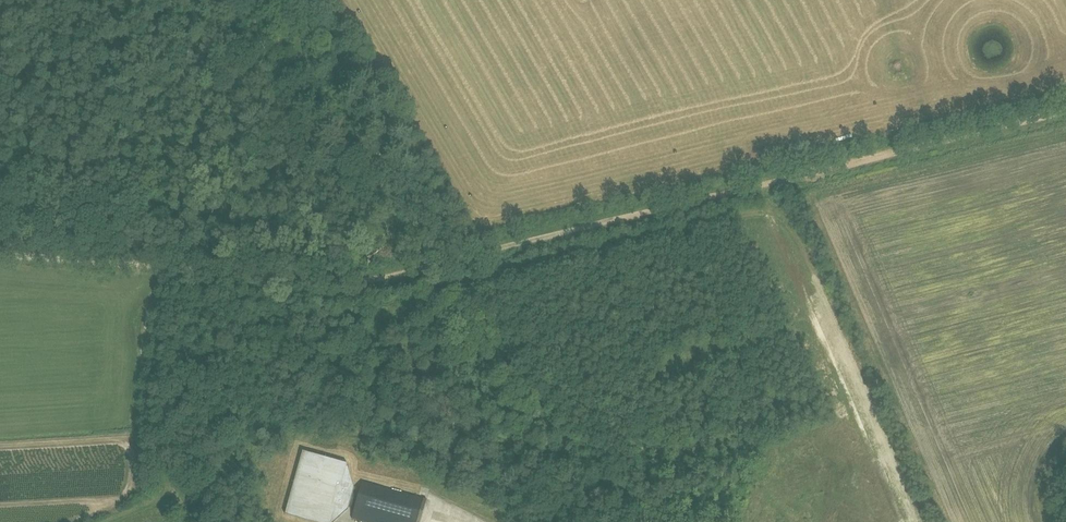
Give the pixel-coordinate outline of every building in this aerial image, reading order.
[(352,490),(353,487),(346,485),(344,475),(347,463),(302,451),(285,514),(312,521),(331,521),(333,514),(340,507),(347,509),(348,506),(355,508),(352,518),(365,521),(421,521),(427,499),(426,499),(424,498),(419,497),(362,481),(359,492),(352,490)]
